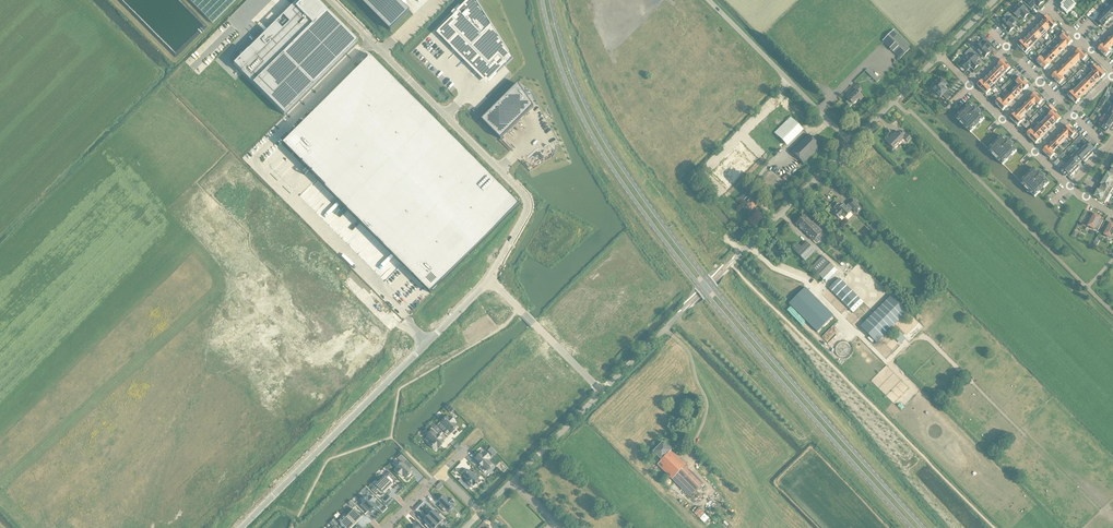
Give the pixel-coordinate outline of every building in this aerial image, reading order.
[(212,24),(236,0),(189,0),(212,24)] [(233,65),(284,115),(357,42),(315,0),(298,0),(257,41),(233,65)] [(391,31),(410,11),(398,0),(360,0),(391,31)] [(436,33),(451,48),(453,46),(489,82),(513,58),(476,0),(468,0),(461,7),(457,11),(458,12),(454,16),(438,31),(436,33)] [(1024,3),(1031,9),(1033,8),(1035,5),(1038,8),(1044,2),(1042,0),(1027,0),(1026,1),(1024,3)] [(1061,5),(1063,7),(1061,8),(1062,9),(1067,14),(1073,8),(1076,5),(1075,3),(1072,0),(1066,0),(1061,5)] [(1027,10),(1021,4),(1020,5),(1016,8),(1017,8),(1013,12),(1018,18),(1021,16),(1024,19),(1029,14),(1026,11),(1027,10)] [(1109,22),(1112,20),(1111,19),(1112,18),(1112,17),(1106,10),(1104,11),(1100,14),(1109,22)] [(1106,25),(1109,22),(1100,14),(1097,17),(1098,18),(1094,22),(1099,27),(1101,25),(1104,27),(1106,25)] [(1003,22),(1000,24),(1009,33),(1015,28),(1012,25),(1017,20),(1012,15),(1009,18),(1007,20),(1006,19),(1003,22)] [(1043,21),(1052,30),(1056,25),(1048,16),(1043,21)] [(1052,30),(1043,21),(1039,25),(1046,32),(1050,28),(1052,30)] [(1046,32),(1039,25),(1035,29),(1043,37),(1047,33),(1046,32)] [(1043,38),(1043,37),(1035,29),(1031,34),(1038,41),(1042,37),(1043,38)] [(893,30),(882,42),(899,59),(900,59),(911,48),(893,30)] [(1027,38),(1034,45),(1038,41),(1031,34),(1027,38)] [(1068,46),(1073,42),(1067,36),(1062,40),(1063,41),(1061,44),(1065,48),(1068,46)] [(1023,41),(1022,42),(1031,50),(1031,49),(1035,45),(1034,45),(1027,38),(1023,42),(1023,41)] [(977,45),(974,47),(985,58),(990,52),(988,50),(990,47),(986,43),(984,40),(981,43),(980,42),(977,45)] [(1027,55),(1031,50),(1022,42),(1018,46),(1027,55)] [(1111,48),(1106,43),(1104,46),(1103,45),(1099,50),(1105,56),(1109,52),(1108,50),(1111,48)] [(1058,55),(1065,48),(1061,44),(1055,50),(1053,48),(1051,49),(1053,52),(1054,51),(1058,55)] [(1087,56),(1080,49),(1076,54),(1074,57),(1078,61),(1081,59),(1082,60),(1087,56)] [(1054,51),(1053,52),(1049,55),(1047,58),(1051,62),(1058,55),(1054,51)] [(964,63),(962,65),(967,70),(970,68),(971,67),(974,70),(979,65),(977,63),(980,60),(978,58),(980,57),(975,53),(973,55),(973,54),(969,58),(968,58),(965,61),(966,61),(965,62),(964,62),(964,63)] [(371,56),(282,144),(283,144),(301,162),(300,163),(306,169),(302,173),(305,175),(309,171),(412,275),(413,274),(431,292),(430,293),(431,293),(460,264),(513,212),(519,205),(503,188),(433,119),(384,69),(371,56)] [(1078,61),(1074,57),(1067,64),(1071,68),(1070,69),(1073,71),(1075,69),(1072,67),(1078,61)] [(1043,59),(1038,64),(1045,70),(1049,65),(1051,62),(1047,58),(1044,60),(1043,59)] [(999,65),(1008,74),(1012,70),(1003,61),(999,65)] [(1071,68),(1067,64),(1060,71),(1064,75),(1070,69),(1071,68)] [(1008,74),(999,65),(995,69),(1002,76),(1006,72),(1008,74)] [(187,66),(171,81),(179,89),(195,74),(187,66)] [(1097,66),(1092,70),(1101,79),(1106,75),(1097,66)] [(998,81),(1002,76),(995,69),(991,74),(998,81)] [(1101,79),(1092,70),(1088,74),(1097,83),(1101,79)] [(1064,75),(1060,71),(1057,73),(1052,78),(1058,84),(1063,79),(1062,78),(1064,75)] [(994,85),(998,81),(991,74),(987,78),(994,85)] [(1097,83),(1088,74),(1088,75),(1090,76),(1086,80),(1093,87),(1097,83)] [(991,91),(996,87),(994,85),(987,78),(983,82),(982,81),(982,82),(991,91)] [(946,85),(940,79),(936,83),(936,82),(932,85),(933,86),(931,88),(933,91),(936,94),(940,98),(942,95),(947,100),(953,94),(950,91),(948,92),(943,88),(946,85)] [(1028,86),(1022,80),(1018,84),(1019,85),(1016,88),(1021,93),(1023,90),(1024,90),(1028,86)] [(1093,87),(1086,80),(1081,84),(1088,91),(1093,87)] [(991,91),(982,82),(978,86),(986,95),(991,91)] [(518,84),(482,121),(501,140),(533,107),(518,84)] [(1088,91),(1081,84),(1077,88),(1084,95),(1088,91)] [(852,104),(853,105),(858,99),(860,101),(863,97),(858,93),(861,90),(856,85),(853,88),(856,91),(851,96),(848,94),(845,97),(848,100),(845,103),(849,107),(852,104)] [(1008,92),(1006,94),(1008,96),(1009,95),(1014,99),(1021,93),(1016,88),(1010,94),(1008,92)] [(1084,95),(1077,88),(1073,92),(1080,100),(1081,100),(1080,99),(1084,95)] [(1080,100),(1073,92),(1068,96),(1076,104),(1080,100)] [(1032,98),(1029,101),(1034,106),(1036,103),(1038,104),(1042,100),(1036,94),(1032,98)] [(1014,99),(1009,95),(1008,96),(1003,102),(1007,106),(1014,99)] [(1007,107),(1007,106),(1003,102),(1000,99),(1000,100),(998,97),(996,99),(998,101),(996,104),(1003,111),(1007,107)] [(1029,101),(1022,108),(1027,112),(1026,114),(1028,116),(1030,114),(1028,112),(1034,106),(1029,101)] [(975,109),(970,104),(965,110),(962,114),(962,113),(956,118),(971,133),(976,127),(975,127),(978,123),(979,124),(985,119),(980,114),(981,114),(975,108),(975,109)] [(781,105),(751,135),(768,151),(797,121),(781,105)] [(1027,112),(1022,108),(1016,115),(1020,119),(1026,114),(1027,112)] [(1105,118),(1112,123),(1112,112),(1110,110),(1108,113),(1105,118)] [(1049,115),(1057,123),(1061,119),(1053,111),(1049,115)] [(1023,126),(1025,124),(1022,122),(1020,119),(1016,115),(1015,114),(1011,119),(1018,126),(1021,123),(1023,126)] [(1049,116),(1045,120),(1052,127),(1056,123),(1057,123),(1049,115),(1049,116)] [(1112,129),(1112,123),(1105,118),(1102,123),(1101,123),(1099,126),(1106,131),(1108,128),(1110,129),(1112,130),(1112,129)] [(1052,127),(1045,120),(1041,124),(1048,131),(1052,127)] [(1048,131),(1041,124),(1037,128),(1044,135),(1048,131)] [(1075,133),(1069,126),(1064,131),(1065,131),(1062,134),(1067,138),(1069,136),(1071,137),(1075,133)] [(1044,135),(1037,128),(1033,132),(1031,131),(1040,140),(1040,139),(1044,135)] [(908,143),(911,139),(903,131),(901,134),(900,133),(899,134),(897,132),(891,139),(889,137),(886,141),(894,149),(904,138),(908,143)] [(1031,131),(1027,135),(1036,144),(1040,140),(1031,131)] [(1067,138),(1062,134),(1055,141),(1060,145),(1059,146),(1061,149),(1063,147),(1060,145),(1067,138)] [(820,147),(808,135),(792,152),(803,163),(820,147)] [(1074,143),(1077,146),(1081,143),(1080,142),(1084,138),(1081,135),(1074,143)] [(1007,141),(1002,137),(997,142),(998,143),(994,146),(994,145),(988,150),(1003,165),(1008,160),(1008,159),(1011,156),(1017,151),(1012,147),(1013,146),(1008,140),(1007,141)] [(1060,145),(1055,141),(1048,148),(1053,152),(1059,146),(1060,145)] [(1080,149),(1089,158),(1094,154),(1092,152),(1090,150),(1093,148),(1087,142),(1084,144),(1084,145),(1080,149)] [(744,143),(714,173),(731,189),(761,159),(744,143)] [(1055,155),(1053,152),(1048,148),(1048,147),(1043,152),(1051,159),(1053,156),(1056,159),(1058,157),(1055,155)] [(1073,156),(1079,162),(1081,159),(1083,161),(1085,163),(1089,158),(1080,149),(1076,153),(1073,156)] [(1066,163),(1075,172),(1080,167),(1078,166),(1076,164),(1079,162),(1073,156),(1070,158),(1071,159),(1066,163)] [(1071,176),(1075,172),(1066,163),(1062,167),(1059,170),(1065,176),(1067,173),(1069,175),(1071,176)] [(1039,173),(1037,171),(1035,169),(1029,174),(1030,175),(1027,178),(1026,177),(1021,183),(1035,197),(1040,192),(1040,191),(1043,188),(1044,189),(1049,183),(1044,179),(1045,178),(1040,173),(1039,173)] [(1112,189),(1112,184),(1105,179),(1103,183),(1100,188),(1110,194),(1112,189)] [(1098,200),(1101,202),(1102,202),(1102,203),(1103,203),(1104,203),(1105,204),(1110,194),(1100,188),(1098,193),(1097,193),(1095,197),(1099,199),(1098,200)] [(746,192),(739,199),(746,206),(751,210),(751,211),(759,204),(752,197),(752,198),(746,192)] [(842,216),(845,219),(852,213),(850,211),(852,209),(858,215),(863,209),(853,199),(847,205),(848,205),(846,207),(844,205),(842,207),(839,203),(834,208),(837,211),(835,213),(840,218),(842,216)] [(1089,225),(1088,226),(1089,226),(1090,227),(1090,228),(1091,228),(1091,229),(1092,229),(1093,229),(1094,229),(1095,229),(1095,228),(1098,230),(1103,221),(1100,219),(1101,218),(1095,215),(1094,215),(1091,214),(1086,223),(1089,225)] [(816,244),(823,237),(824,236),(820,232),(824,228),(815,219),(810,224),(803,217),(796,224),(816,244)] [(875,221),(870,227),(875,233),(881,227),(875,221)] [(1107,223),(1102,232),(1105,234),(1105,235),(1106,235),(1106,236),(1107,237),(1108,238),(1109,238),(1110,238),(1111,238),(1111,237),(1112,238),(1112,224),(1111,223),(1110,224),(1107,223)] [(796,244),(792,249),(804,262),(815,252),(806,243),(800,248),(796,244)] [(822,256),(811,268),(822,279),(834,268),(822,256)] [(839,278),(829,289),(853,313),(863,303),(839,278)] [(805,288),(789,304),(817,332),(833,316),(805,288)] [(891,295),(860,326),(877,343),(908,312),(891,295)] [(441,422),(438,425),(446,434),(449,430),(452,433),(457,427),(454,424),(455,422),(450,417),(448,418),(447,417),(442,423),(441,422)] [(428,436),(427,437),(428,437),(428,438),(432,442),(430,443),(436,449),(438,447),(439,448),(441,446),(444,442),(441,440),(442,439),(440,438),(439,437),(443,433),(435,425),(430,430),(432,432),(428,436)] [(673,480),(687,467),(686,466),(663,443),(653,452),(661,461),(657,465),(673,480)] [(491,447),(488,450),(494,456),(497,453),(491,447)] [(477,454),(474,457),(479,462),(481,465),(479,467),(484,473),(488,470),(487,469),(492,464),(488,460),(490,458),(484,453),(481,451),(480,452),(477,455),(477,454)] [(398,469),(396,470),(402,476),(403,475),(406,478),(412,472),(410,470),(413,467),(407,461),(402,455),(398,459),(402,463),(397,468),(398,469)] [(687,467),(673,480),(690,497),(704,484),(691,471),(687,467)] [(470,471),(464,476),(467,480),(466,481),(472,487),(473,485),(474,486),(479,480),(478,479),(480,476),(474,471),(472,473),(470,471)] [(390,472),(381,481),(388,488),(389,489),(390,487),(395,482),(392,479),(395,477),(390,472)] [(461,479),(458,481),(467,490),(469,488),(461,479)] [(381,481),(371,490),(376,495),(379,493),(382,496),(387,491),(389,489),(388,488),(381,481)] [(362,503),(360,505),(367,512),(370,510),(372,512),(377,507),(374,503),(375,502),(370,496),(368,498),(368,497),(362,503)] [(441,504),(439,506),(444,512),(447,510),(448,511),(454,506),(453,505),(455,504),(449,498),(448,499),(444,496),(439,502),(441,504)] [(354,510),(347,516),(355,524),(355,525),(357,523),(362,518),(354,510)] [(434,511),(429,516),(438,525),(445,518),(439,511),(436,514),(434,511)] [(340,519),(343,521),(340,523),(345,527),(352,527),(353,527),(355,525),(355,524),(347,516),(345,514),(340,519)] [(424,525),(427,527),(435,527),(438,525),(429,516),(425,521),(427,523),(424,525)]
